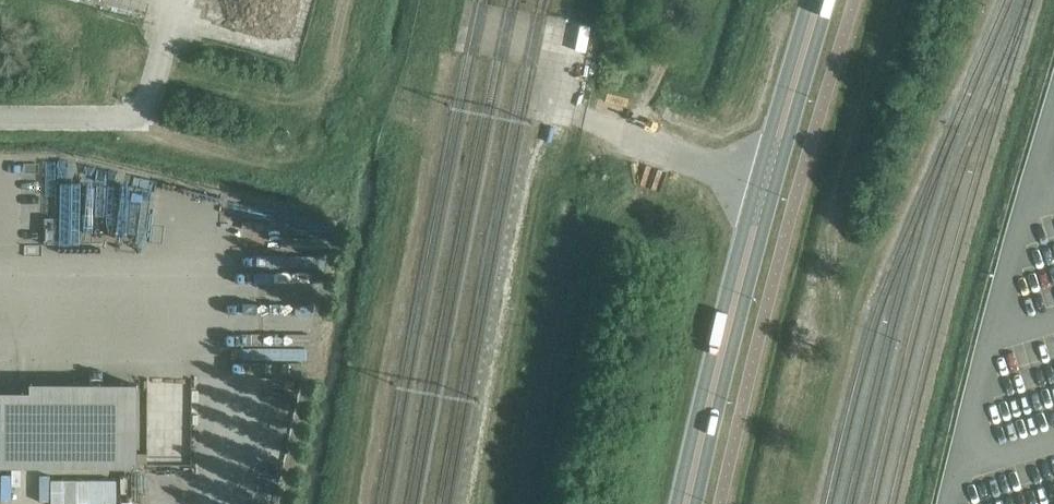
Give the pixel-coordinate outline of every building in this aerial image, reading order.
[(136,384),(29,384),(29,393),(0,392),(0,467),(136,467),(136,384)]
